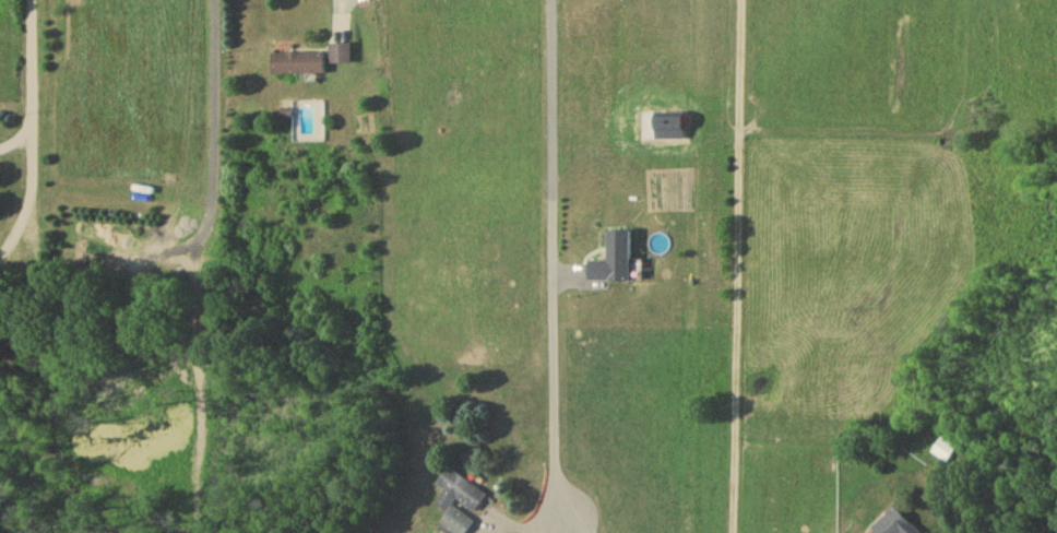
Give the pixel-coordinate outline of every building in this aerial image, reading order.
[(331,67),(352,67),(352,47),(331,47),(331,67)] [(325,77),(325,57),(273,57),(273,77),(325,77)] [(632,234),(609,234),(609,264),(591,264),(591,284),(632,285),(632,234)] [(948,465),(959,449),(944,439),(933,455),(948,465)] [(449,470),(438,488),(446,494),(436,508),(450,518),(440,532),(470,532),(478,521),(474,519),(489,498),(449,470)] [(914,529),(897,511),(874,532),(910,532),(914,529)]
